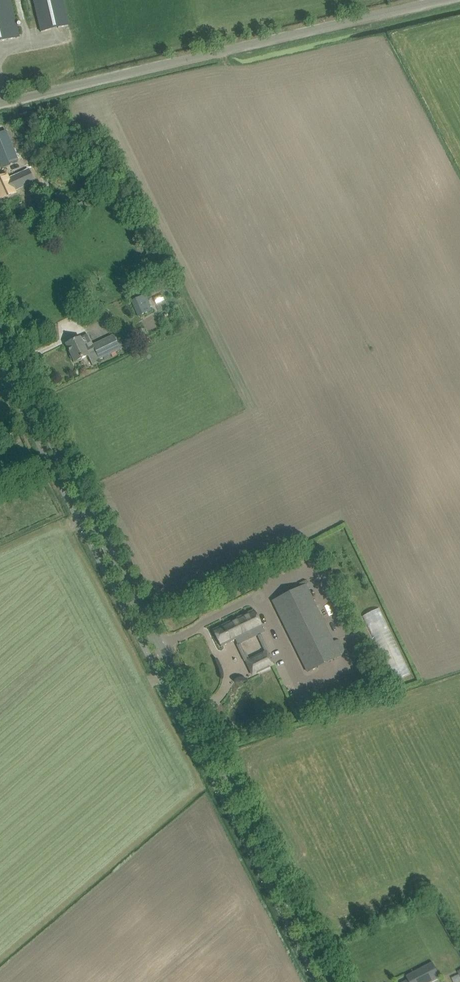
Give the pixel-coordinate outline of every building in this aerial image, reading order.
[(20,37),(11,0),(0,0),(0,42),(20,37)] [(39,23),(41,33),(69,26),(63,0),(34,0),(39,23)] [(0,134),(0,167),(17,161),(26,158),(25,155),(18,137),(9,140),(6,131),(0,134)] [(9,195),(14,193),(13,190),(33,180),(29,171),(8,180),(6,176),(0,179),(0,200),(9,195)] [(31,199),(26,201),(31,212),(36,210),(31,199)] [(133,305),(138,316),(152,310),(147,299),(133,305)] [(88,334),(67,344),(75,362),(96,352),(99,359),(123,348),(116,333),(93,344),(88,334)] [(301,589),(273,603),(307,672),(341,655),(340,654),(344,653),(345,650),(340,641),(337,640),(334,641),(311,595),(308,589),(311,588),(308,582),(305,581),(299,584),(301,589)] [(405,667),(381,608),(364,615),(382,661),(391,658),(396,670),(405,667)] [(254,610),(223,625),(214,630),(222,646),(236,639),(238,645),(265,631),(254,610)] [(256,672),(274,664),(269,652),(251,661),(256,672)] [(406,976),(409,981),(434,981),(442,979),(434,962),(406,976)]
